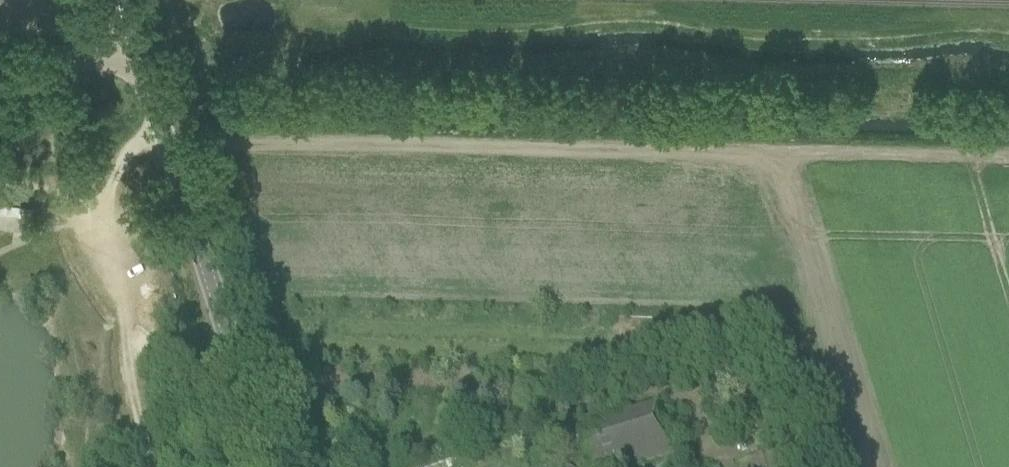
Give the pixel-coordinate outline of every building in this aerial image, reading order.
[(585,466),(636,466),(674,456),(659,405),(631,413),(629,405),(593,416),(595,421),(573,427),(585,466)] [(758,433),(742,437),(746,452),(762,448),(758,433)] [(742,466),(787,466),(783,452),(742,464),(742,466)]
